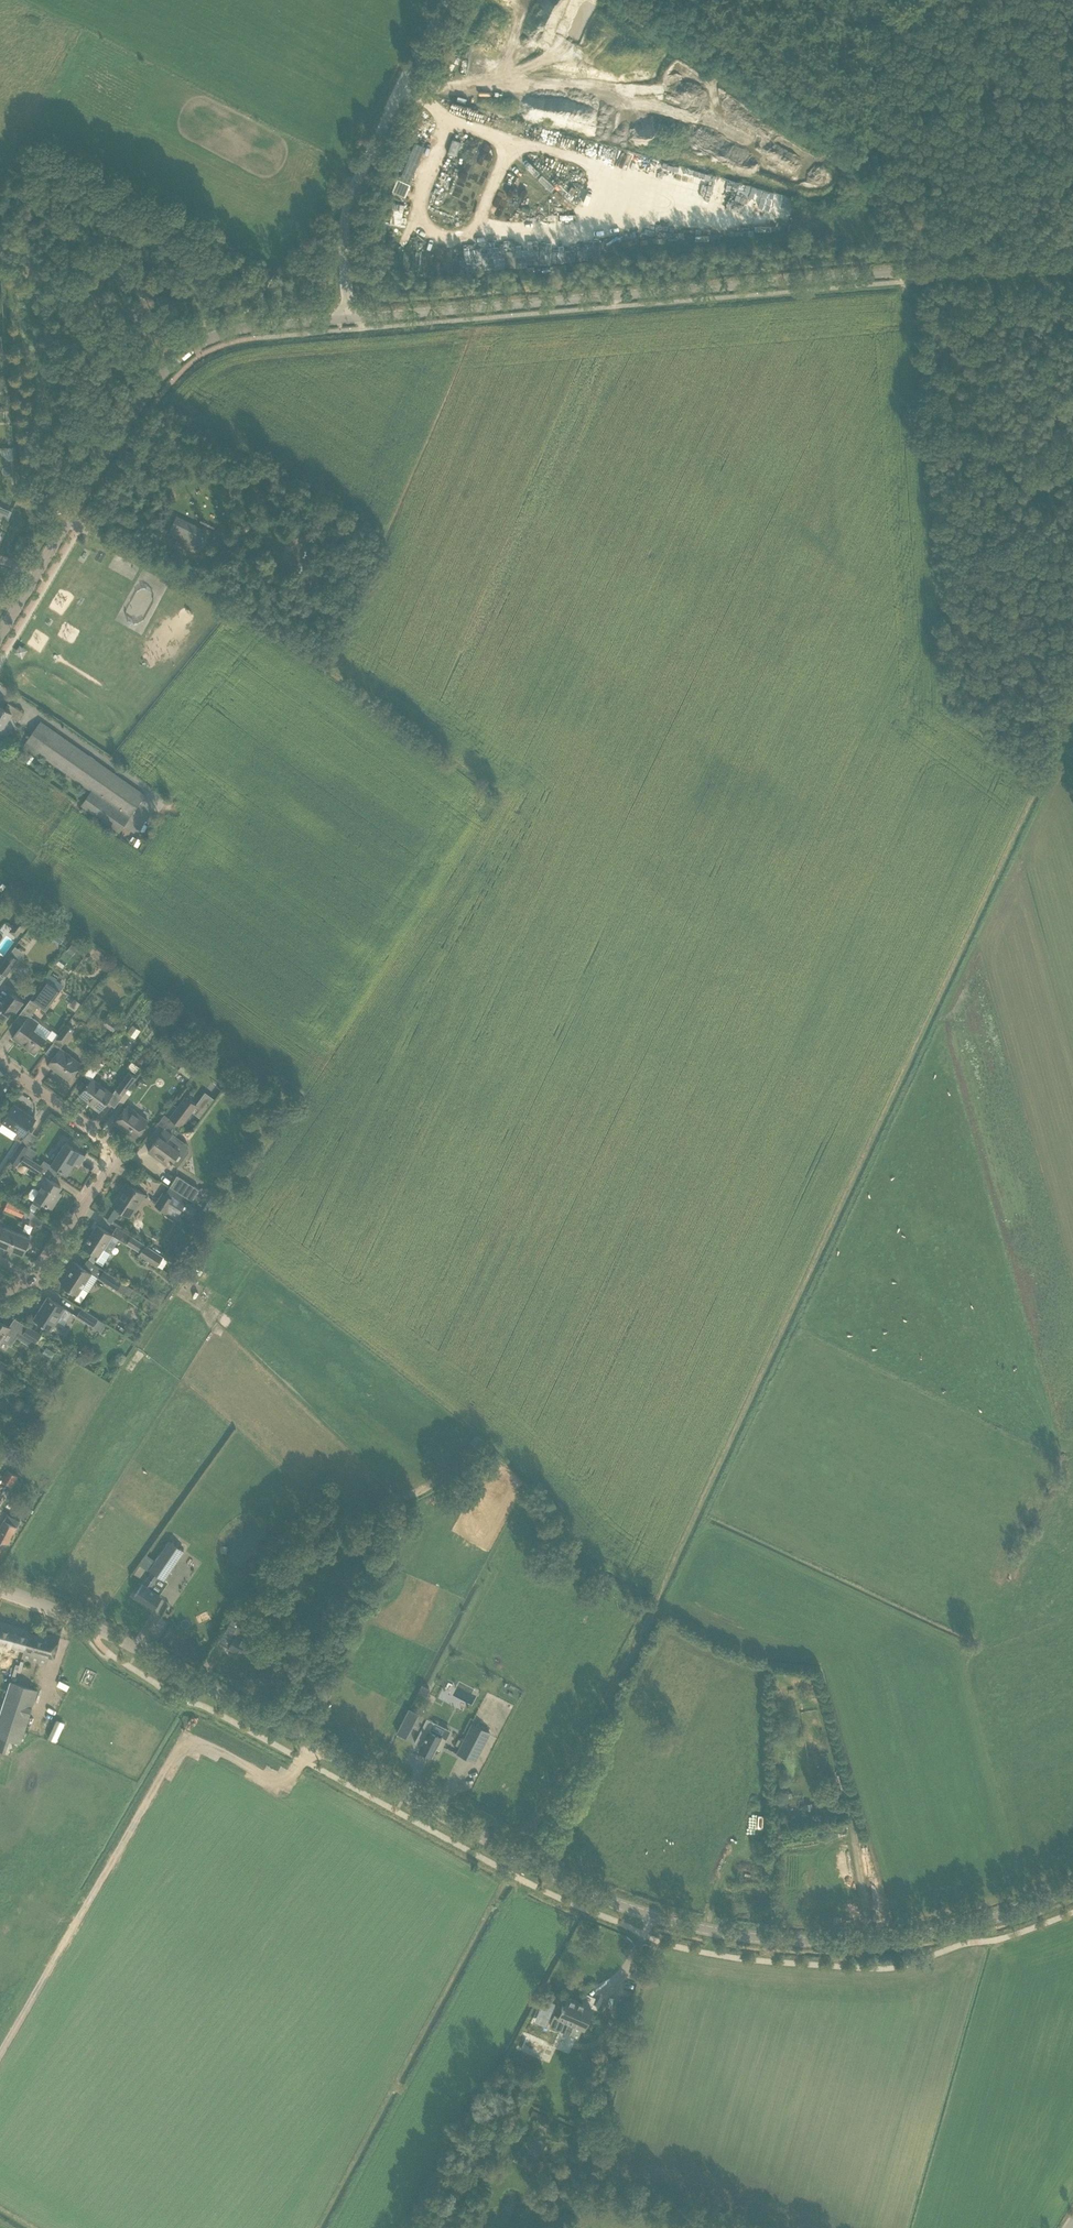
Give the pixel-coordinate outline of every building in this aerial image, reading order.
[(452,138),(447,153),(455,156),(461,141),(452,138)] [(417,164),(421,146),(416,145),(412,163),(417,164)] [(406,196),(411,183),(397,178),(392,191),(406,196)] [(402,225),(404,203),(392,202),(390,224),(402,225)] [(420,259),(421,249),(406,248),(403,271),(428,274),(430,260),(420,259)] [(71,403),(75,404),(83,399),(78,392),(70,397),(69,400),(71,403)] [(175,518),(168,534),(177,538),(175,543),(196,553),(204,537),(183,527),(185,523),(175,518)] [(2,728),(9,715),(18,721),(24,712),(8,702),(4,708),(0,706),(0,726),(2,728)] [(91,790),(80,806),(118,832),(145,794),(40,721),(25,743),(91,790)] [(18,918),(13,924),(23,932),(29,923),(22,918),(21,919),(18,918)] [(61,932),(56,939),(61,943),(66,935),(61,932)] [(72,945),(67,951),(72,955),(77,949),(72,945)] [(6,975),(18,959),(10,953),(0,965),(0,971),(6,975)] [(38,1005),(45,1010),(60,991),(64,985),(50,974),(45,980),(44,979),(30,999),(38,1005)] [(3,1021),(12,1009),(15,1011),(22,1002),(9,992),(4,998),(0,995),(0,1019),(3,1021)] [(38,1005),(30,999),(22,1009),(29,1014),(30,1015),(38,1005)] [(12,1037),(34,1054),(47,1037),(34,1028),(39,1022),(30,1015),(29,1014),(18,1029),(12,1037)] [(102,1022),(113,1031),(119,1023),(118,1023),(121,1019),(114,1014),(111,1017),(107,1015),(102,1022)] [(56,1038),(63,1043),(74,1029),(66,1024),(56,1038)] [(47,1064),(69,1080),(81,1063),(60,1047),(47,1064)] [(96,1058),(92,1063),(99,1068),(103,1063),(96,1058)] [(128,1067),(135,1072),(139,1067),(132,1061),(128,1067)] [(189,1062),(182,1072),(188,1077),(196,1067),(189,1062)] [(115,1089),(123,1095),(136,1077),(128,1071),(115,1089)] [(90,1100),(93,1102),(91,1105),(99,1111),(112,1093),(92,1078),(80,1094),(89,1101),(90,1100)] [(169,1118),(171,1119),(178,1124),(180,1126),(196,1104),(185,1096),(169,1118)] [(3,1121),(24,1135),(28,1130),(29,1128),(35,1118),(13,1104),(11,1107),(9,1109),(6,1113),(0,1109),(0,1126),(3,1121)] [(127,1105),(114,1122),(135,1138),(148,1121),(127,1105)] [(178,1124),(171,1119),(148,1150),(169,1166),(180,1151),(166,1141),(178,1124)] [(20,1141),(9,1159),(17,1165),(18,1165),(20,1162),(25,1154),(29,1147),(20,1141)] [(51,1164),(67,1174),(75,1161),(79,1164),(85,1155),(65,1142),(51,1164)] [(25,1154),(20,1162),(38,1174),(43,1166),(25,1154)] [(178,1174),(170,1185),(193,1199),(200,1188),(178,1174)] [(32,1202),(40,1207),(43,1202),(51,1207),(61,1192),(60,1191),(59,1193),(57,1191),(60,1185),(45,1175),(41,1181),(44,1184),(39,1191),(35,1188),(32,1188),(28,1194),(28,1197),(34,1200),(32,1202)] [(112,1204),(121,1210),(130,1216),(145,1194),(128,1183),(121,1194),(119,1193),(112,1204)] [(186,1201),(188,1199),(181,1194),(178,1192),(174,1199),(163,1192),(155,1204),(166,1211),(167,1211),(177,1217),(182,1209),(186,1201)] [(207,1204),(203,1209),(209,1212),(212,1207),(207,1204)] [(18,1209),(24,1213),(27,1209),(21,1205),(18,1209)] [(27,1209),(24,1213),(30,1217),(29,1220),(40,1227),(45,1220),(27,1209)] [(95,1260),(103,1265),(110,1253),(103,1248),(112,1234),(97,1224),(83,1246),(98,1256),(95,1260)] [(10,1248),(17,1232),(4,1226),(0,1235),(0,1244),(10,1248)] [(17,1232),(10,1248),(23,1254),(30,1237),(17,1232)] [(139,1255),(157,1267),(164,1255),(131,1235),(126,1243),(140,1252),(139,1255)] [(88,1290),(82,1287),(92,1272),(73,1261),(68,1268),(70,1269),(60,1284),(77,1295),(75,1298),(81,1302),(88,1290)] [(104,1270),(99,1277),(118,1289),(123,1281),(104,1270)] [(33,1318),(51,1330),(66,1308),(47,1296),(41,1305),(42,1306),(39,1309),(33,1318)] [(77,1315),(94,1325),(101,1330),(105,1323),(81,1308),(77,1315)] [(3,1340),(12,1345),(19,1334),(11,1328),(4,1324),(0,1321),(0,1345),(3,1340)] [(21,1335),(35,1344),(41,1334),(27,1325),(21,1335)] [(7,1469),(1,1478),(11,1484),(17,1475),(7,1469)] [(4,1541),(8,1543),(17,1526),(4,1519),(0,1527),(0,1548),(4,1541)] [(142,1583),(134,1595),(153,1608),(161,1596),(150,1588),(159,1576),(163,1579),(184,1550),(170,1540),(150,1570),(152,1571),(143,1583),(142,1583)] [(140,1564),(133,1574),(139,1577),(145,1568),(140,1564)] [(199,1624),(211,1617),(206,1609),(194,1616),(199,1624)] [(249,1641),(254,1632),(253,1619),(236,1610),(226,1629),(235,1634),(228,1647),(249,1659),(249,1658),(255,1662),(263,1649),(249,1641)] [(23,1650),(29,1631),(0,1623),(0,1643),(23,1650)] [(29,1631),(23,1650),(48,1657),(48,1660),(53,1661),(60,1637),(44,1632),(43,1635),(38,1634),(29,1631)] [(273,1652),(262,1673),(276,1681),(287,1660),(273,1652)] [(0,1750),(5,1752),(8,1743),(18,1746),(19,1743),(20,1743),(37,1690),(10,1681),(0,1710),(0,1737),(4,1738),(0,1750)] [(421,1684),(417,1691),(425,1695),(428,1688),(421,1684)] [(107,1705),(89,1696),(86,1703),(104,1712),(107,1705)] [(409,1709),(397,1732),(406,1737),(413,1722),(419,1724),(423,1716),(409,1709)] [(427,1717),(414,1741),(421,1745),(419,1749),(431,1755),(436,1747),(441,1749),(446,1738),(430,1730),(434,1721),(427,1717)] [(472,1723),(457,1754),(474,1763),(490,1732),(472,1723)] [(851,1798),(842,1768),(836,1770),(844,1800),(851,1798)] [(587,2018),(591,2008),(567,1998),(564,2004),(559,2016),(554,2013),(550,2024),(578,2036),(582,2026),(583,2027),(587,2018)] [(570,2190),(565,2206),(573,2209),(578,2192),(570,2190)] [(546,2204),(540,2217),(544,2218),(555,2222),(557,2214),(554,2213),(556,2207),(546,2204)]
